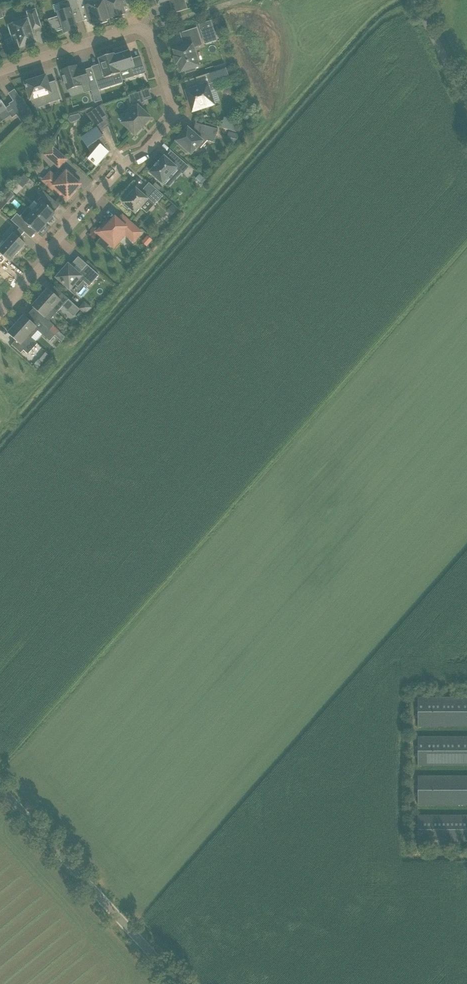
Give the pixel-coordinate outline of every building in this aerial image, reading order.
[(79,9),(76,0),(67,0),(67,1),(59,3),(62,12),(58,13),(59,16),(49,20),(52,31),(63,27),(64,33),(65,33),(65,32),(68,31),(68,32),(77,29),(72,12),(79,9)] [(110,19),(104,0),(102,0),(94,3),(93,1),(85,4),(83,0),(76,0),(79,9),(80,11),(86,9),(89,20),(93,18),(95,23),(101,21),(102,23),(107,21),(107,20),(110,19)] [(110,19),(113,18),(114,19),(119,17),(119,16),(125,14),(123,6),(125,5),(125,6),(132,4),(131,0),(104,0),(110,19)] [(161,3),(169,0),(173,13),(188,9),(185,0),(160,0),(161,3)] [(13,37),(5,39),(10,50),(20,47),(35,43),(31,30),(41,27),(35,10),(28,12),(28,15),(20,17),(22,22),(16,23),(14,24),(13,24),(9,26),(11,32),(13,37)] [(211,21),(198,25),(203,40),(216,36),(211,21)] [(178,64),(181,72),(185,70),(186,73),(195,70),(194,68),(199,66),(193,47),(202,45),(197,28),(180,33),(184,45),(182,45),(182,48),(174,50),(176,57),(174,57),(177,64),(178,64)] [(130,51),(115,56),(119,71),(129,68),(132,77),(146,73),(142,59),(135,61),(134,59),(133,59),(130,51)] [(100,64),(92,67),(97,83),(98,88),(116,82),(114,76),(120,74),(119,71),(115,56),(110,57),(109,55),(107,56),(107,54),(100,56),(101,58),(99,59),(100,64)] [(97,83),(92,67),(85,69),(84,67),(74,71),(73,67),(61,71),(67,90),(89,83),(95,103),(103,101),(98,88),(97,83)] [(217,82),(229,78),(226,68),(215,71),(214,72),(195,78),(198,87),(186,91),(188,98),(190,105),(193,112),(214,105),(210,92),(216,90),(214,83),(217,82)] [(47,101),(47,104),(61,99),(55,81),(48,83),(46,76),(25,83),(26,86),(25,86),(26,89),(27,88),(28,92),(28,93),(31,104),(40,101),(42,103),(47,101)] [(134,109),(122,123),(135,135),(151,118),(140,108),(145,103),(141,91),(128,95),(131,107),(134,109)] [(1,118),(9,113),(12,118),(17,115),(23,124),(32,114),(22,97),(10,105),(6,108),(0,99),(0,117),(1,118)] [(108,120),(103,103),(87,114),(94,125),(107,117),(108,120)] [(186,153),(187,151),(191,154),(199,146),(201,147),(207,140),(215,142),(218,129),(205,125),(203,131),(198,137),(190,130),(189,131),(187,131),(186,130),(184,132),(182,131),(178,136),(179,137),(176,141),(180,144),(178,146),(186,153)] [(103,143),(105,141),(96,128),(83,137),(88,145),(87,146),(91,153),(87,158),(88,158),(91,161),(93,163),(94,163),(97,166),(109,152),(103,143)] [(226,141),(236,144),(239,136),(229,132),(226,141)] [(44,155),(59,168),(67,159),(52,146),(44,155)] [(155,167),(150,173),(162,184),(163,183),(168,188),(182,173),(183,173),(188,167),(180,159),(176,163),(171,160),(170,161),(164,156),(159,162),(158,162),(155,166),(155,167)] [(66,169),(63,173),(64,175),(59,181),(50,173),(44,181),(60,195),(62,193),(68,198),(76,189),(77,189),(81,184),(80,183),(76,180),(75,180),(71,176),(72,175),(66,169)] [(19,179),(26,184),(30,180),(23,174),(19,179)] [(141,192),(136,188),(123,203),(124,204),(123,205),(128,209),(129,208),(135,214),(140,208),(148,200),(154,205),(157,201),(158,202),(163,195),(149,183),(143,189),(144,189),(141,192)] [(39,205),(32,212),(46,224),(48,221),(50,223),(53,218),(52,217),(56,213),(47,206),(53,199),(43,191),(37,198),(34,201),(39,205)] [(174,214),(177,210),(172,205),(168,209),(174,214)] [(46,224),(32,212),(25,221),(17,214),(11,221),(19,228),(23,231),(29,225),(38,233),(40,231),(41,232),(45,228),(44,226),(46,224)] [(110,223),(108,221),(107,220),(96,232),(114,247),(119,241),(116,239),(121,233),(124,236),(125,234),(134,242),(142,232),(126,219),(122,223),(115,217),(110,223)] [(14,233),(6,242),(18,253),(26,244),(19,238),(24,232),(23,231),(19,228),(14,234),(14,233)] [(3,256),(10,262),(18,253),(6,242),(0,249),(0,259),(3,256)] [(99,275),(87,264),(79,274),(68,264),(56,278),(70,290),(76,283),(78,285),(83,280),(89,286),(99,275)] [(41,298),(52,308),(60,300),(62,302),(67,297),(62,293),(58,298),(49,289),(41,298)] [(40,313),(36,318),(50,330),(54,325),(45,317),(52,308),(41,298),(33,307),(40,313)] [(86,314),(92,308),(86,302),(80,308),(86,314)] [(25,316),(16,325),(28,336),(31,338),(38,331),(50,341),(55,335),(50,330),(36,318),(32,322),(25,316)] [(28,336),(16,325),(9,334),(16,340),(12,345),(21,353),(24,350),(28,354),(37,344),(33,340),(31,338),(28,336)] [(32,366),(36,370),(42,364),(38,360),(32,366)] [(417,698),(417,727),(466,727),(466,698),(417,698)] [(417,737),(417,766),(466,766),(466,737),(417,737)] [(417,776),(417,805),(466,805),(466,776),(417,776)] [(417,815),(418,845),(466,845),(466,815),(417,815)]
